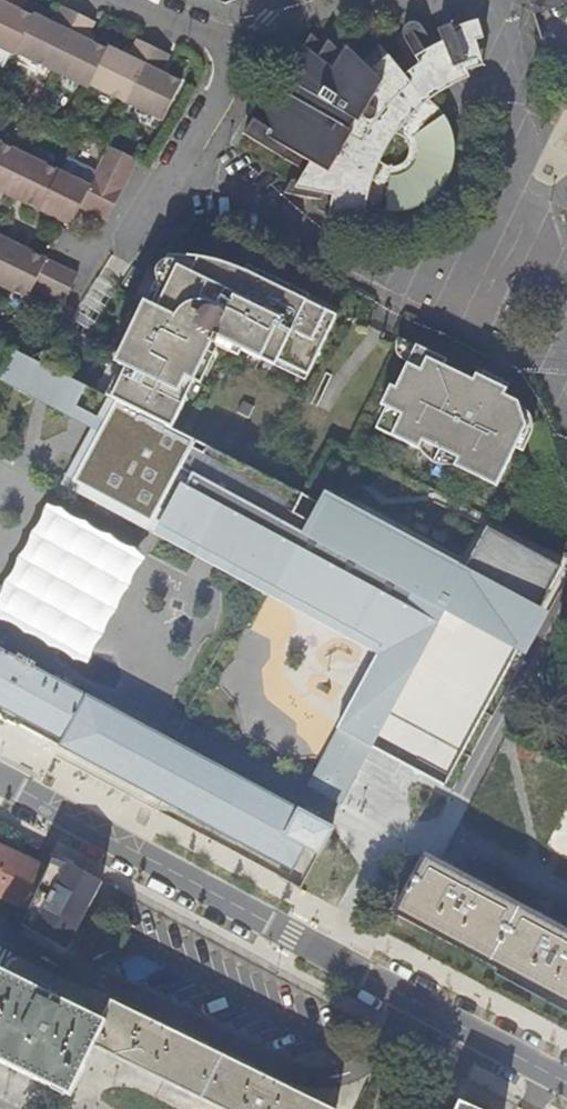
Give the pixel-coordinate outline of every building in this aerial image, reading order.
[(13,55),(31,15),(17,8),(11,5),(13,0),(0,0),(0,49),(13,55)] [(11,5),(17,8),(21,0),(13,0),(11,5)] [(537,28),(540,39),(566,21),(566,0),(528,0),(537,28)] [(53,24),(47,21),(32,14),(31,15),(13,55),(49,71),(77,14),(61,7),(56,19),(53,24)] [(85,40),(88,34),(94,22),(77,14),(49,71),(87,89),(89,85),(104,55),(106,49),(92,43),(85,40)] [(53,24),(56,19),(50,15),(47,21),(53,24)] [(428,99),(443,90),(441,89),(466,76),(464,70),(479,65),(474,41),(481,38),(474,21),(459,26),(461,39),(451,59),(447,76),(426,89),(427,94),(426,100),(428,99)] [(299,47),(290,35),(278,55),(292,60),(399,125),(414,111),(417,108),(422,104),(426,100),(427,94),(426,89),(447,76),(451,59),(461,39),(456,37),(451,36),(447,26),(436,30),(441,44),(432,47),(428,40),(419,44),(412,33),(410,33),(425,57),(403,76),(383,54),(367,68),(344,45),(339,51),(326,39),(320,47),(309,33),(301,44),(299,47)] [(415,33),(412,33),(419,44),(428,40),(423,36),(415,33)] [(85,40),(92,43),(94,37),(88,34),(85,40)] [(301,44),(290,35),(299,47),(301,44)] [(89,85),(125,102),(142,67),(152,47),(137,39),(128,57),(107,47),(106,49),(104,55),(89,85)] [(168,54),(152,47),(142,67),(125,102),(127,103),(164,121),(182,83),(160,72),(168,54)] [(385,150),(399,125),(292,60),(278,55),(243,115),(251,120),(242,134),(302,171),(289,195),(313,199),(314,205),(316,209),(318,212),(331,204),(334,187),(344,188),(344,189),(344,190),(344,191),(345,192),(345,193),(346,194),(362,205),(363,202),(367,194),(370,182),(380,160),(385,150)] [(370,182),(363,202),(367,205),(404,209),(436,195),(452,169),(455,147),(453,134),(447,117),(438,107),(428,99),(414,111),(399,125),(385,150),(380,160),(370,182)] [(0,144),(0,192),(10,196),(28,157),(0,144)] [(88,192),(81,208),(103,218),(107,220),(135,159),(108,146),(90,187),(88,192)] [(59,172),(28,157),(10,196),(36,209),(40,211),(59,172)] [(79,207),(87,192),(88,192),(90,187),(59,172),(40,211),(70,226),(79,207)] [(361,218),(362,205),(346,194),(345,193),(345,192),(344,191),(344,190),(344,189),(344,188),(334,187),(331,204),(328,215),(361,218)] [(88,192),(87,192),(79,207),(81,208),(88,192)] [(16,245),(0,238),(0,277),(16,245)] [(63,302),(64,301),(49,294),(61,267),(56,265),(16,245),(0,277),(0,286),(27,299),(33,289),(63,302)] [(125,360),(113,392),(116,401),(168,427),(211,337),(307,379),(336,314),(223,259),(199,252),(181,252),(157,300),(145,294),(115,354),(125,360)] [(76,274),(61,267),(49,294),(64,301),(76,274)] [(511,402),(497,395),(468,381),(439,366),(442,360),(411,345),(390,387),(384,388),(375,406),(380,408),(370,429),(412,449),(425,461),(447,467),(490,487),(520,425),(511,402)] [(84,386),(14,351),(4,370),(74,405),(84,386)] [(473,370),(468,381),(497,395),(502,384),(473,370)] [(150,523),(194,440),(168,427),(116,401),(73,480),(150,523)] [(285,466),(281,474),(298,482),(302,474),(285,466)] [(302,531),(192,472),(153,533),(266,594),(377,652),(305,785),(342,804),(372,747),(399,761),(446,786),(560,566),(487,525),(464,565),(326,490),(302,531)] [(47,505),(42,519),(31,532),(27,546),(17,556),(15,569),(3,582),(0,595),(0,621),(13,623),(23,633),(39,637),(48,647),(61,650),(72,658),(81,659),(89,664),(93,645),(103,635),(107,620),(116,609),(121,595),(130,586),(133,573),(145,558),(134,547),(127,546),(110,534),(100,531),(87,521),(74,519),(61,507),(53,507),(47,505)] [(37,733),(292,869),(304,848),(319,856),(332,830),(299,812),(300,810),(181,747),(181,748),(32,668),(35,664),(17,654),(15,658),(0,650),(0,712),(3,714),(4,712),(13,717),(14,714),(26,720),(36,726),(37,733)] [(160,834),(199,853),(207,837),(168,817),(160,834)] [(0,847),(0,896),(27,908),(45,867),(0,847)] [(98,882),(49,857),(45,867),(27,908),(18,925),(63,948),(98,882)] [(424,858),(408,888),(395,912),(566,1005),(566,934),(424,858)] [(383,905),(394,911),(406,888),(396,883),(383,905)] [(110,1002),(102,1021),(0,972),(0,973),(0,1062),(72,1096),(97,1047),(223,1108),(331,1108),(302,1095),(189,1040),(110,1002)]
